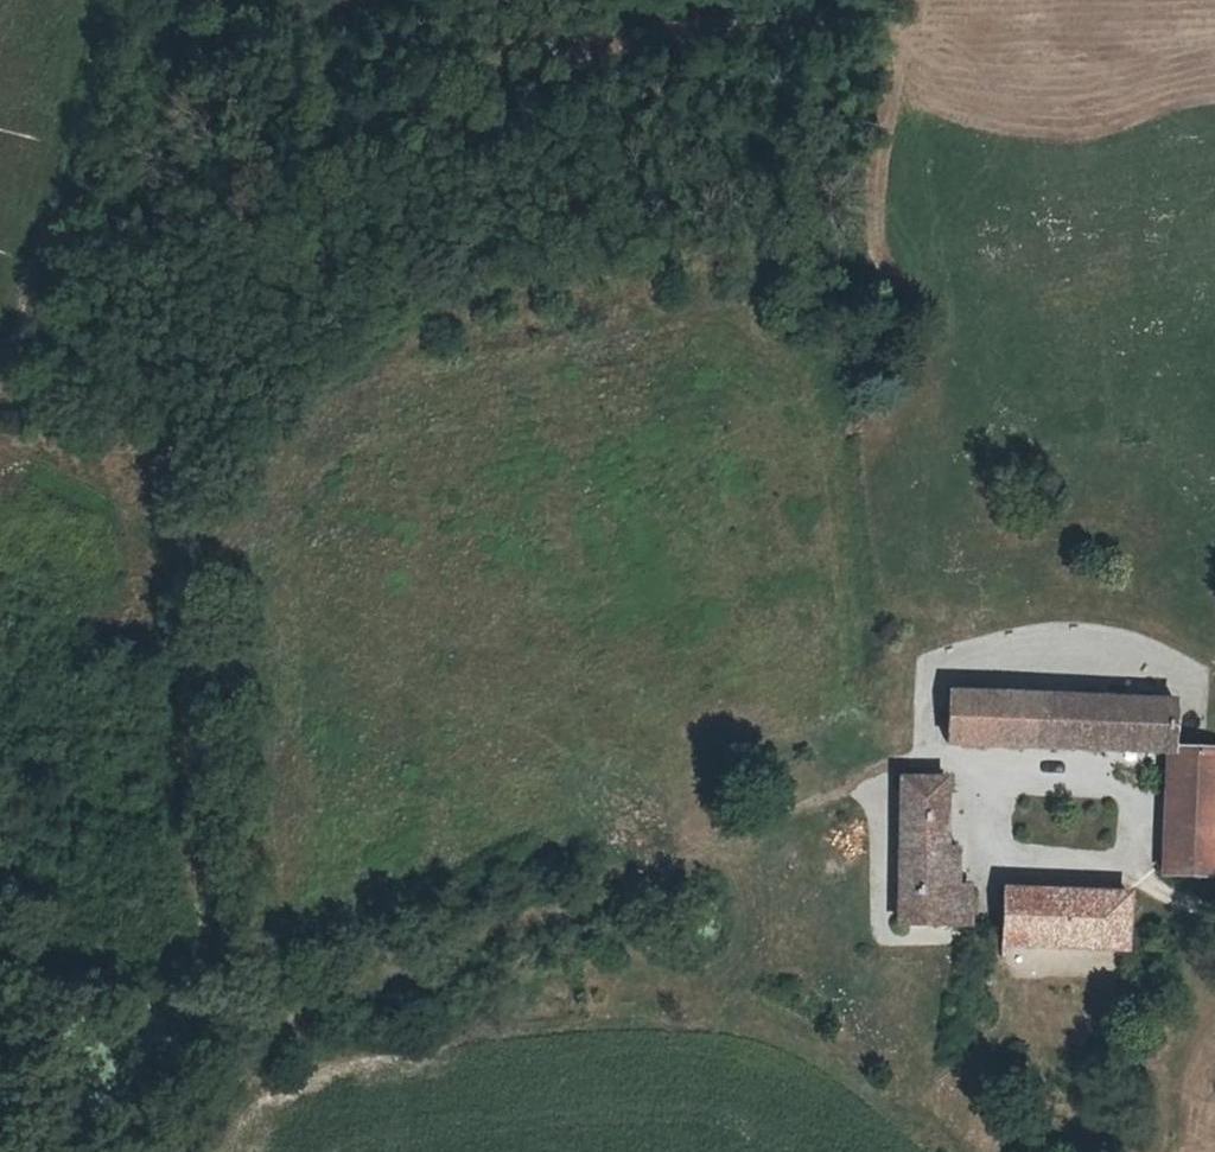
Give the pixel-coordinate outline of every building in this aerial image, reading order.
[(954,743),(1058,747),(1059,697),(951,693),(954,743)] [(1174,701),(1059,697),(1058,747),(1176,751),(1174,701)] [(1178,797),(1214,798),(1214,752),(1176,751),(1178,797)] [(951,784),(908,785),(916,939),(981,939),(981,881),(969,881),(968,860),(956,859),(955,840),(951,784)] [(1178,797),(1182,871),(1214,871),(1214,798),(1178,797)] [(967,840),(955,840),(956,859),(968,860),(967,840)] [(1018,882),(1018,899),(1114,903),(1114,885),(1018,882)] [(1114,903),(1018,899),(1018,940),(1141,941),(1142,885),(1114,885),(1114,903)]
